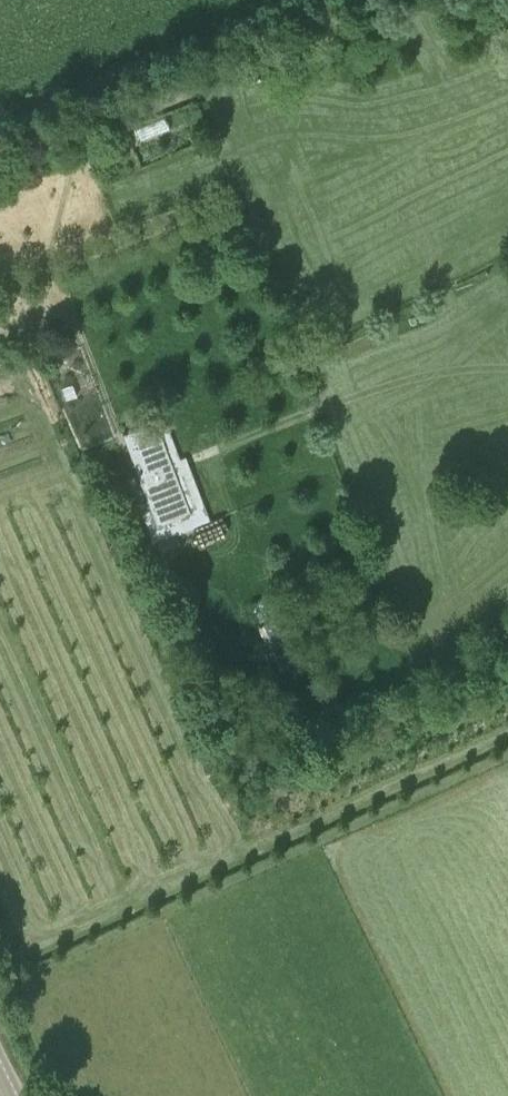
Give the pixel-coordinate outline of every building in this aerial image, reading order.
[(169,115),(139,125),(143,137),(173,126),(169,115)] [(123,432),(124,434),(128,432),(142,471),(128,476),(129,477),(153,542),(210,521),(186,455),(167,462),(153,423),(157,422),(157,420),(123,432)]
